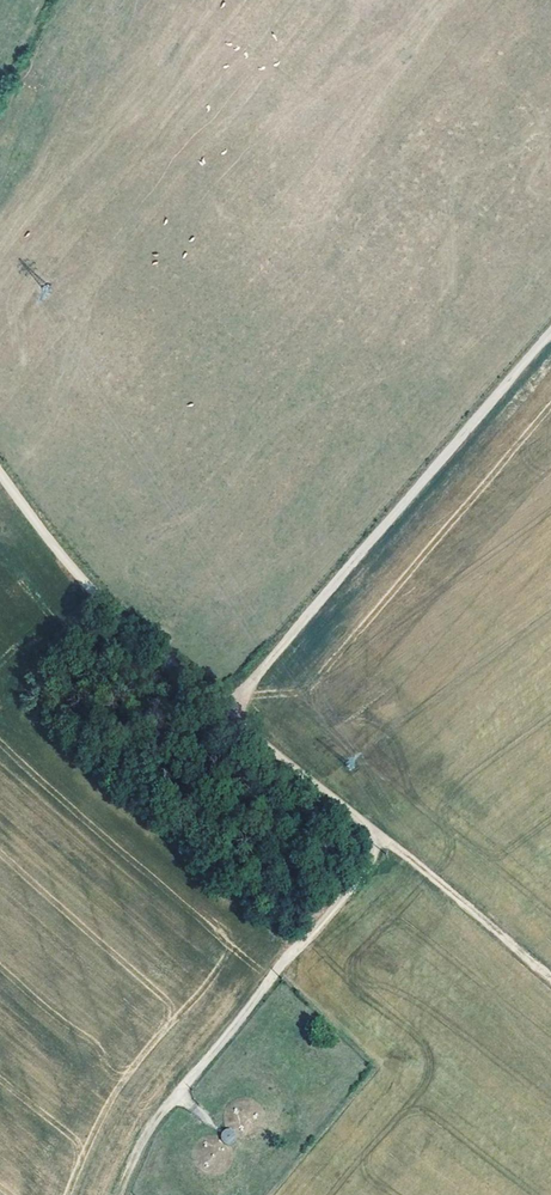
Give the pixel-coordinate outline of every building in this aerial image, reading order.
[(221,1139),(230,1144),(236,1134),(226,1129),(221,1139)]
